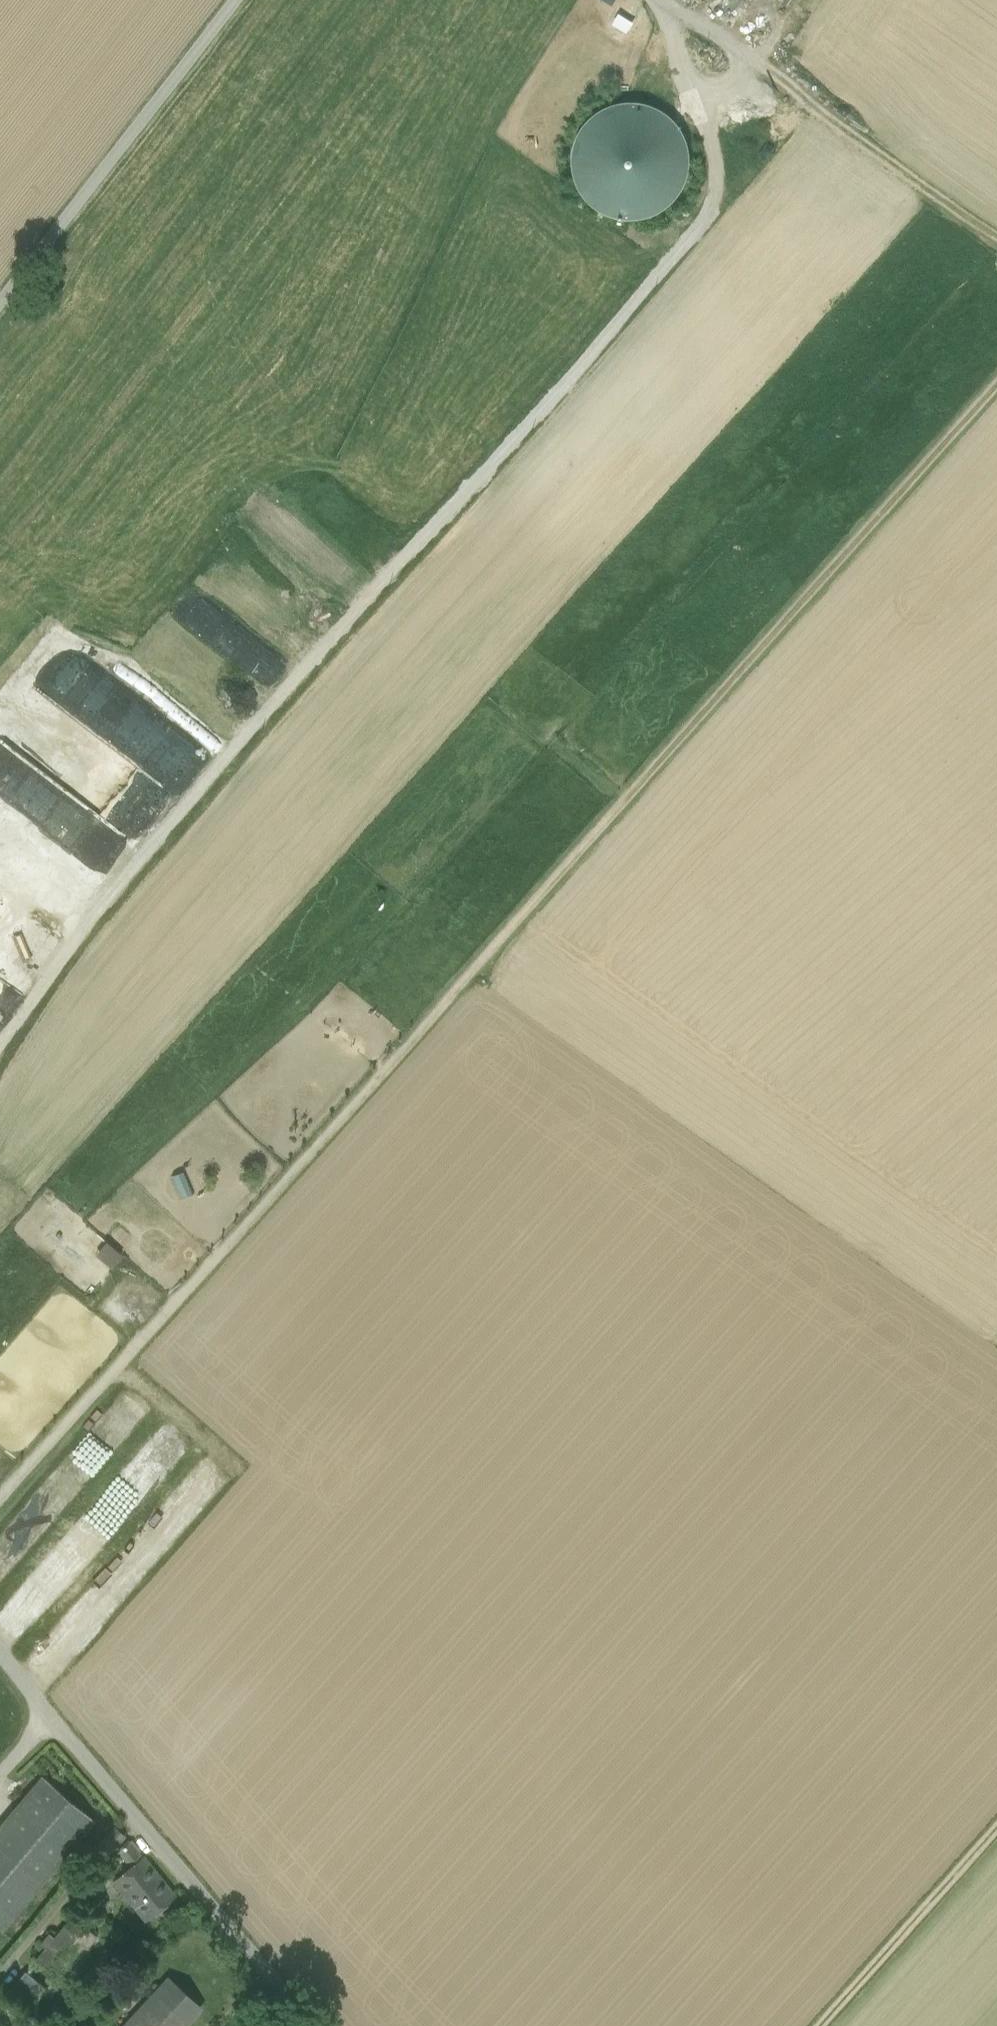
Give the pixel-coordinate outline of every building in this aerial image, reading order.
[(572,156),(573,172),(578,187),(587,200),(599,211),(614,217),(630,220),(646,218),(661,212),(674,202),(683,189),(689,174),(690,157),(687,142),(680,127),(669,115),(655,107),(640,102),(624,102),(608,106),(594,114),(583,126),(575,140),(572,156)] [(25,741),(29,733),(3,722),(0,728),(0,744),(27,756),(33,745),(25,741)] [(102,1252),(116,1265),(126,1255),(111,1241),(102,1252)] [(2,1928),(93,1820),(42,1777),(0,1826),(0,1927),(2,1928)] [(97,1846),(107,1854),(123,1835),(114,1827),(97,1846)] [(134,1867),(143,1859),(129,1841),(120,1848),(134,1867)] [(172,1895),(143,1859),(134,1867),(115,1881),(145,1916),(172,1895)] [(72,1894),(84,1904),(101,1884),(90,1873),(72,1894)] [(36,1956),(60,1977),(97,1935),(72,1914),(36,1956)] [(9,1988),(29,2006),(45,1987),(25,1970),(9,1988)] [(158,1995),(134,2020),(130,2017),(122,2025),(181,2025),(186,2021),(158,1995)]
